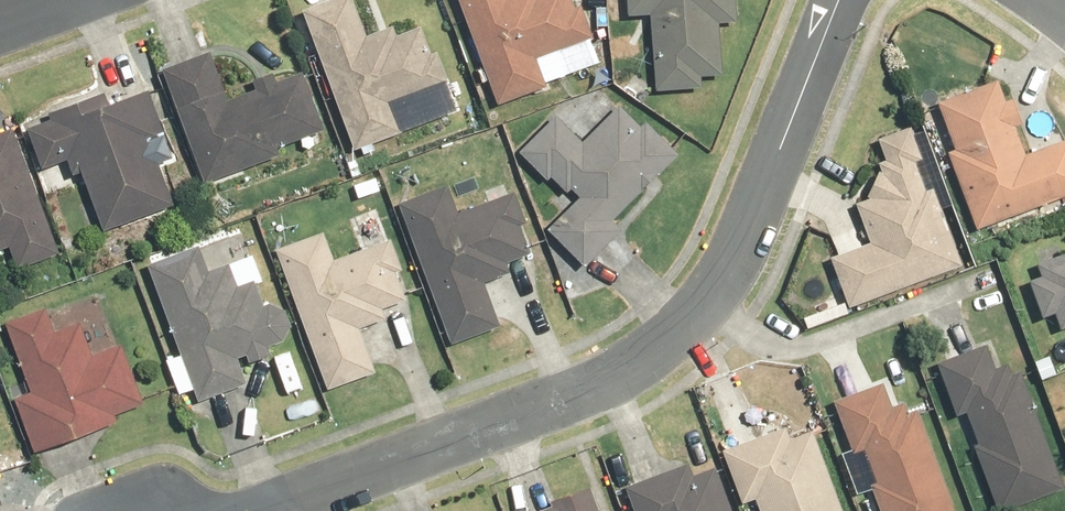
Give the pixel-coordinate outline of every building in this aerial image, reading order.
[(380,0),(323,0),(298,10),(353,153),(456,113),(422,24),(393,35),(380,0)] [(497,105),(601,65),(576,0),(457,0),(497,105)] [(732,0),(622,0),(621,16),(651,17),(649,91),(695,93),(696,76),(717,77),(718,22),(732,22),(732,0)] [(278,149),(323,132),(299,67),(226,95),(210,53),(160,72),(204,187),(282,157),(278,149)] [(936,106),(952,145),(942,150),(975,231),(1064,194),(1064,138),(1038,149),(1033,138),(1025,142),(1022,135),(1020,136),(1016,126),(1026,122),(1016,97),(1005,102),(996,81),(936,106)] [(110,99),(108,92),(47,111),(49,118),(24,126),(48,202),(87,190),(100,233),(173,210),(154,151),(164,148),(145,88),(110,99)] [(641,125),(607,94),(563,104),(515,156),(544,182),(549,177),(566,194),(571,188),(578,194),(546,229),(584,265),(618,228),(612,223),(678,152),(645,121),(641,125)] [(885,161),(878,164),(870,194),(852,201),(867,241),(827,256),(847,310),(964,266),(911,125),(876,138),(885,161)] [(10,127),(0,131),(0,249),(5,247),(17,276),(61,259),(10,127)] [(506,263),(535,252),(511,190),(455,211),(446,187),(397,205),(451,347),(502,328),(485,285),(510,275),(506,263)] [(367,248),(334,260),(324,232),(274,251),(327,392),(375,375),(359,330),(393,318),(397,329),(416,322),(383,233),(363,240),(367,248)] [(236,365),(277,349),(275,343),(277,342),(279,341),(280,340),(282,339),(284,338),(285,337),(287,335),(288,334),(289,332),(290,330),(290,328),(291,326),(291,324),(291,322),(291,320),(291,318),(290,316),(289,314),(289,312),(287,310),(286,309),(285,307),(283,306),(282,305),(280,304),(278,303),(276,302),(274,302),(272,301),(270,301),(268,301),(266,302),(264,302),(262,303),(260,304),(234,234),(144,268),(196,405),(245,387),(236,365)] [(1058,246),(1038,254),(1042,262),(1033,265),(1038,277),(1027,282),(1042,319),(1053,314),(1060,331),(1064,329),(1064,252),(1062,254),(1058,246)] [(14,397),(32,453),(145,415),(121,345),(91,355),(79,322),(53,331),(45,308),(4,322),(27,393),(14,397)] [(991,510),(998,510),(1064,486),(1016,363),(994,371),(985,347),(935,366),(955,417),(964,413),(978,450),(969,453),(991,510)] [(832,401),(850,454),(860,451),(870,481),(868,482),(877,510),(957,510),(921,407),(907,412),(902,399),(887,404),(880,385),(832,401)] [(719,447),(746,510),(841,510),(808,432),(790,440),(782,421),(750,434),(744,420),(727,427),(733,441),(719,447)] [(624,488),(633,510),(731,510),(714,467),(691,476),(687,464),(624,488)] [(593,484),(550,500),(554,510),(551,510),(603,510),(593,484)]
